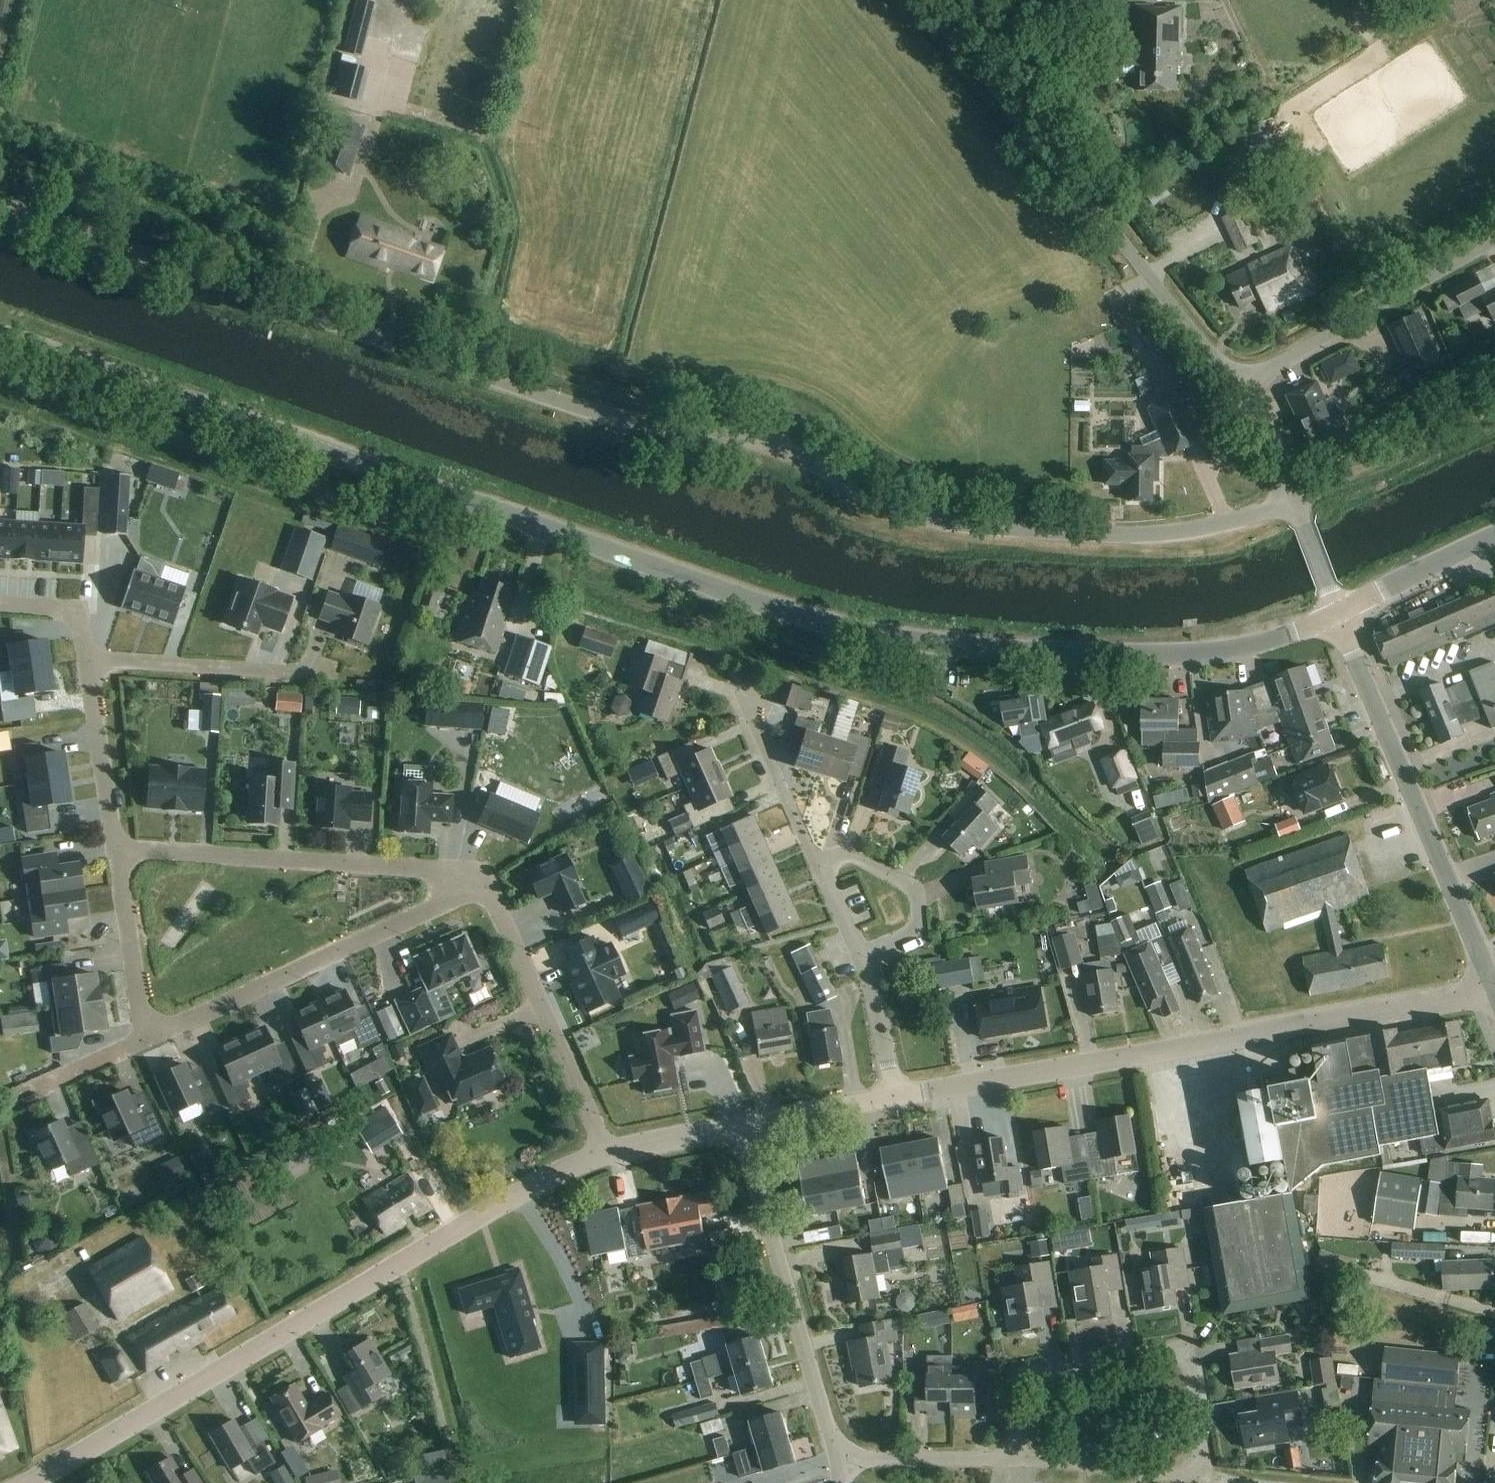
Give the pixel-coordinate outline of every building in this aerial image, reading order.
[(358,58),(373,5),(365,2),(364,2),(358,0),(343,54),(358,58)] [(1178,76),(1180,8),(1135,7),(1134,62),(1122,61),(1108,61),(1107,73),(1122,73),(1134,73),(1133,91),(1174,92),(1174,76),(1178,76)] [(341,64),(333,95),(357,102),(365,71),(356,68),(341,64)] [(349,176),(364,129),(334,119),(318,166),(349,176)] [(1237,253),(1260,243),(1245,208),(1222,218),(1237,253)] [(433,281),(444,250),(424,243),(425,241),(400,233),(401,231),(361,217),(347,257),(387,271),(388,266),(433,281)] [(1267,313),(1312,292),(1291,248),(1247,268),(1248,271),(1228,281),(1241,308),(1260,299),(1267,313)] [(1461,307),(1482,297),(1494,323),(1494,290),(1487,294),(1479,277),(1442,296),(1450,312),(1461,307)] [(1482,297),(1461,307),(1467,319),(1488,309),(1482,297)] [(1393,330),(1414,374),(1443,360),(1421,316),(1393,330)] [(1334,399),(1327,403),(1317,383),(1288,398),(1313,450),(1343,435),(1341,431),(1349,428),(1334,399)] [(1150,384),(1140,389),(1144,397),(1154,392),(1150,384)] [(1189,385),(1182,391),(1189,401),(1197,395),(1189,385)] [(1169,457),(1204,442),(1184,394),(1148,409),(1161,439),(1169,457)] [(1159,458),(1169,457),(1161,439),(1144,447),(1133,446),(1132,455),(1130,455),(1129,461),(1106,461),(1106,484),(1129,484),(1129,501),(1152,501),(1152,480),(1158,480),(1159,458)] [(151,465),(146,481),(173,490),(178,474),(151,465)] [(2,469),(1,481),(18,482),(19,470),(2,469)] [(29,471),(29,482),(40,483),(41,472),(29,471)] [(42,471),(41,486),(52,487),(53,472),(42,471)] [(132,477),(113,475),(108,535),(127,536),(132,477)] [(99,489),(87,488),(85,513),(97,514),(99,489)] [(13,522),(0,521),(0,559),(10,560),(13,525),(13,522)] [(35,526),(35,523),(13,522),(13,525),(10,560),(33,561),(35,526)] [(58,528),(58,525),(35,523),(35,526),(33,561),(56,563),(58,528)] [(58,528),(56,563),(79,564),(82,526),(58,525),(58,528)] [(289,544),(320,555),(326,538),(294,527),(289,544)] [(362,536),(354,559),(379,568),(387,544),(362,536)] [(159,579),(163,566),(142,559),(138,572),(132,570),(119,606),(172,625),(184,588),(159,579)] [(221,626),(257,639),(261,627),(280,634),(294,597),(277,591),(278,589),(239,576),(221,626)] [(503,610),(510,590),(483,581),(479,593),(474,591),(458,642),(495,653),(500,636),(497,635),(504,611),(503,610)] [(1473,633),(1494,624),(1494,599),(1490,588),(1374,637),(1383,660),(1387,659),(1390,668),(1473,633)] [(348,601),(328,594),(319,619),(340,626),(337,635),(348,639),(347,643),(360,647),(362,644),(366,645),(379,607),(350,597),(348,601)] [(612,660),(619,639),(586,628),(579,650),(612,660)] [(48,666),(44,642),(22,645),(20,634),(0,637),(0,649),(8,648),(12,672),(30,669),(48,666)] [(540,687),(553,648),(518,636),(504,675),(540,687)] [(664,723),(673,697),(675,698),(681,682),(663,676),(668,662),(644,654),(637,651),(630,672),(624,687),(642,693),(635,713),(636,713),(664,723)] [(1493,664),(1492,662),(1468,672),(1471,680),(1444,692),(1440,684),(1418,693),(1440,745),(1462,735),(1458,727),(1485,716),(1490,727),(1494,725),(1494,669),(1493,664)] [(30,669),(12,672),(16,696),(6,698),(8,710),(31,706),(29,695),(52,691),(48,666),(30,669)] [(1291,744),(1309,737),(1309,739),(1331,732),(1308,666),(1269,679),(1253,686),(1253,690),(1207,696),(1213,742),(1260,735),(1259,730),(1283,722),(1291,744)] [(795,711),(802,689),(783,683),(776,705),(795,711)] [(275,711),(300,713),(302,691),(277,689),(275,711)] [(1037,721),(1047,720),(1042,691),(1038,692),(1036,690),(1032,691),(1030,693),(1016,695),(1015,695),(1003,697),(1007,726),(1021,724),(1023,737),(1029,736),(1039,735),(1037,721)] [(202,695),(201,732),(216,732),(217,696),(202,695)] [(615,700),(611,710),(618,718),(629,717),(632,707),(626,698),(615,700)] [(1143,698),(1143,744),(1166,745),(1166,747),(1165,766),(1200,766),(1201,743),(1198,743),(1198,729),(1180,729),(1181,699),(1143,698)] [(347,699),(346,714),(358,715),(359,700),(347,699)] [(268,718),(267,701),(242,702),(243,719),(268,718)] [(446,704),(444,730),(481,732),(482,706),(446,704)] [(1093,744),(1089,734),(1104,728),(1094,704),(1043,724),(1051,747),(1075,738),(1080,749),(1093,744)] [(304,705),(304,719),(324,719),(324,705),(304,705)] [(885,711),(880,726),(896,731),(901,716),(885,711)] [(818,775),(829,740),(814,735),(817,724),(796,718),(785,754),(796,758),(793,767),(818,775)] [(829,740),(818,775),(844,783),(847,774),(858,777),(870,741),(848,734),(850,727),(837,723),(831,741),(829,740)] [(1309,737),(1291,744),(1298,762),(1337,749),(1331,732),(1309,739),(1309,737)] [(1023,737),(1019,741),(1030,752),(1041,751),(1039,735),(1029,736),(1023,737)] [(686,787),(718,774),(708,751),(695,756),(689,743),(655,758),(665,780),(680,774),(686,787)] [(46,781),(64,779),(60,754),(38,758),(36,746),(12,750),(14,762),(25,760),(28,784),(46,781)] [(905,814),(916,775),(901,770),(907,753),(884,746),(873,782),(885,786),(879,806),(877,812),(896,817),(898,811),(905,814)] [(1114,790),(1140,779),(1129,750),(1102,761),(1114,790)] [(960,765),(979,779),(989,766),(970,752),(960,765)] [(1258,764),(1254,754),(1205,774),(1210,804),(1279,777),(1271,758),(1258,764)] [(292,811),(295,762),(268,761),(267,777),(248,776),(245,825),(279,827),(280,810),(292,811)] [(145,809),(162,810),(162,811),(187,813),(187,811),(201,813),(205,770),(190,769),(190,768),(165,766),(165,768),(149,767),(145,809)] [(1303,802),(1308,815),(1344,801),(1330,766),(1294,780),(1298,788),(1285,793),(1290,807),(1303,802)] [(728,797),(718,774),(686,787),(693,803),(682,808),(691,831),(732,813),(731,810),(725,798),(728,797)] [(46,781),(28,784),(32,809),(22,810),(24,822),(48,819),(46,807),(68,803),(64,779),(46,781)] [(436,820),(436,822),(450,823),(452,797),(431,796),(431,785),(401,783),(397,833),(428,835),(429,820),(436,820)] [(1201,786),(1194,787),(1196,798),(1207,796),(1205,785),(1201,786)] [(979,851),(998,830),(985,818),(997,805),(977,786),(948,816),(958,825),(943,841),(961,857),(972,845),(979,851)] [(319,787),(316,828),(347,829),(348,816),(351,816),(351,820),(354,820),(369,821),(371,795),(349,794),(349,789),(319,787)] [(1187,790),(1155,798),(1158,809),(1190,801),(1187,790)] [(1118,800),(1122,813),(1149,804),(1145,792),(1118,800)] [(491,796),(479,824),(525,843),(537,816),(491,796)] [(1225,832),(1245,824),(1234,798),(1214,806),(1225,832)] [(1469,811),(1478,837),(1494,831),(1494,802),(1469,811)] [(1144,846),(1162,839),(1152,813),(1134,820),(1144,846)] [(1276,826),(1282,840),(1302,832),(1296,817),(1276,826)] [(729,853),(761,839),(752,818),(706,837),(710,849),(725,843),(729,853)] [(651,824),(630,829),(632,837),(653,832),(651,824)] [(1343,950),(1336,912),(1371,900),(1349,836),(1247,871),(1268,930),(1287,924),(1288,927),(1323,916),(1330,951),(1305,955),(1312,994),(1366,984),(1365,983),(1390,978),(1384,943),(1343,950)] [(670,838),(663,842),(668,852),(675,848),(670,838)] [(761,839),(729,853),(733,864),(719,870),(724,880),(770,861),(761,839)] [(643,840),(634,844),(638,854),(647,850),(643,840)] [(553,894),(562,914),(584,904),(575,884),(579,883),(565,854),(525,872),(527,875),(524,877),(529,889),(532,888),(538,900),(553,894)] [(26,899),(82,890),(78,865),(58,868),(56,855),(22,860),(28,898),(26,899)] [(610,865),(628,904),(649,894),(632,856),(610,865)] [(978,910),(1018,904),(1016,887),(1030,885),(1026,857),(987,863),(989,880),(973,882),(978,910)] [(1125,888),(1142,881),(1136,864),(1133,858),(1115,874),(1119,885),(1125,888)] [(747,895),(779,882),(770,861),(724,880),(728,891),(743,885),(747,895)] [(645,879),(652,896),(664,891),(657,874),(645,879)] [(735,924),(742,921),(788,902),(779,882),(747,895),(751,905),(730,914),(735,924)] [(1157,914),(1173,908),(1163,882),(1147,888),(1157,914)] [(697,883),(690,886),(693,893),(700,890),(697,883)] [(82,890),(26,899),(26,900),(28,900),(34,938),(68,933),(66,919),(86,916),(82,890)] [(1100,897),(1090,900),(1094,911),(1104,908),(1100,897)] [(1117,911),(1113,897),(1105,899),(1110,913),(1117,911)] [(622,939),(661,922),(652,901),(613,918),(622,939)] [(788,902),(742,921),(746,932),(761,926),(765,935),(796,922),(788,902)] [(718,909),(702,916),(709,929),(724,922),(718,909)] [(1129,912),(1110,920),(1111,923),(1124,952),(1123,953),(1148,1010),(1160,1005),(1164,1016),(1179,1010),(1150,943),(1151,943),(1163,938),(1158,926),(1139,934),(1129,912)] [(1124,952),(1111,923),(1097,926),(1102,956),(1123,953),(1124,952)] [(1217,994),(1198,947),(1191,928),(1169,937),(1176,957),(1183,975),(1186,974),(1198,1002),(1217,994)] [(1054,940),(1063,971),(1082,965),(1074,934),(1054,940)] [(597,950),(591,938),(563,950),(569,963),(564,965),(586,1013),(618,998),(610,981),(623,975),(609,945),(597,950)] [(430,990),(478,968),(465,939),(417,961),(430,990)] [(836,998),(814,955),(808,944),(791,953),(803,975),(799,977),(816,1009),(836,998)] [(7,945),(0,946),(0,960),(9,959),(7,945)] [(943,963),(942,958),(925,961),(928,978),(937,976),(940,990),(976,984),(971,958),(943,963)] [(50,1010),(99,1003),(95,975),(66,979),(63,964),(38,968),(40,984),(46,983),(50,1010)] [(729,1014),(748,1005),(731,968),(712,977),(729,1014)] [(1091,1015),(1117,1011),(1111,968),(1084,972),(1091,1015)] [(676,1012),(701,1000),(693,984),(668,997),(676,1012)] [(981,1038),(1046,1027),(1039,987),(975,998),(981,1038)] [(329,999),(317,1004),(332,1039),(336,1048),(354,1039),(359,1050),(380,1040),(369,1015),(357,1020),(353,1012),(344,992),(342,993),(341,989),(328,995),(329,999)] [(412,1033),(437,1022),(423,991),(398,1002),(412,1033)] [(99,1003),(50,1010),(54,1037),(49,1038),(51,1054),(76,1050),(74,1035),(104,1030),(99,1003)] [(332,1039),(317,1004),(293,1015),(302,1035),(306,1044),(295,1048),(307,1074),(327,1065),(322,1054),(326,1052),(322,1044),(332,1039)] [(784,1023),(781,1008),(754,1013),(757,1028),(754,1029),(759,1055),(791,1049),(786,1023),(784,1023)] [(831,1012),(829,1013),(829,1009),(805,1014),(808,1032),(807,1032),(813,1067),(841,1062),(835,1028),(834,1028),(831,1012)] [(678,1088),(674,1063),(676,1063),(680,1057),(679,1055),(703,1050),(696,1012),(670,1017),(673,1030),(633,1038),(636,1057),(629,1058),(633,1082),(641,1080),(644,1094),(678,1088)] [(1244,1095),(1247,1115),(1250,1128),(1255,1160),(1287,1154),(1293,1192),(1323,1167),(1381,1154),(1380,1146),(1421,1137),(1423,1151),(1494,1138),(1494,1121),(1493,1121),(1489,1101),(1484,1097),(1437,1106),(1430,1069),(1467,1063),(1460,1024),(1436,1028),(1396,1035),(1396,1032),(1318,1046),(1325,1083),(1298,1088),(1298,1086),(1273,1090),(1244,1095)] [(264,1028),(240,1039),(256,1074),(267,1069),(271,1078),(274,1076),(279,1087),(300,1077),(288,1052),(277,1057),(273,1048),(264,1028)] [(467,1060),(460,1058),(449,1036),(419,1049),(441,1096),(451,1091),(458,1104),(471,1098),(474,1099),(506,1085),(490,1050),(485,1052),(482,1051),(475,1054),(474,1057),(467,1060)] [(256,1074),(240,1039),(216,1050),(225,1070),(230,1079),(219,1084),(230,1109),(251,1100),(246,1089),(250,1087),(246,1079),(256,1074)] [(400,1044),(390,1048),(396,1060),(405,1056),(400,1044)] [(199,1102),(205,1115),(219,1109),(208,1083),(195,1089),(187,1073),(184,1065),(156,1078),(172,1114),(199,1102)] [(403,1083),(417,1115),(437,1106),(423,1074),(403,1083)] [(15,1091),(11,1080),(0,1083),(0,1096),(15,1091)] [(307,1088),(298,1092),(307,1112),(316,1108),(307,1088)] [(135,1108),(128,1090),(108,1099),(107,1096),(93,1103),(100,1117),(101,1117),(113,1144),(131,1136),(136,1148),(164,1135),(149,1102),(135,1108)] [(352,1115),(336,1124),(341,1133),(357,1124),(352,1115)] [(373,1155),(404,1135),(391,1115),(360,1135),(373,1155)] [(1102,1153),(1087,1156),(1091,1181),(1117,1177),(1114,1159),(1135,1156),(1129,1118),(1097,1123),(1099,1133),(1102,1153)] [(99,1164),(86,1136),(71,1143),(65,1130),(61,1121),(33,1134),(49,1171),(64,1164),(70,1177),(99,1164)] [(267,1126),(262,1128),(268,1140),(282,1133),(277,1121),(267,1126)] [(1067,1127),(1034,1133),(1040,1171),(1062,1167),(1064,1185),(1091,1181),(1087,1156),(1072,1158),(1069,1138),(1067,1127)] [(931,1140),(928,1141),(919,1142),(911,1144),(911,1145),(919,1186),(921,1194),(950,1189),(940,1138),(931,1140)] [(1007,1170),(1002,1139),(971,1144),(978,1185),(1001,1182),(1003,1195),(1022,1191),(1018,1168),(1007,1170)] [(904,1145),(895,1147),(889,1148),(882,1150),(892,1200),(921,1194),(919,1186),(911,1145),(911,1144),(904,1145)] [(306,1146),(300,1150),(306,1159),(312,1156),(306,1146)] [(298,1152),(284,1162),(291,1171),(304,1161),(298,1152)] [(857,1154),(845,1157),(837,1158),(828,1160),(836,1202),(838,1210),(867,1204),(857,1154)] [(176,1158),(157,1167),(164,1184),(184,1175),(176,1158)] [(828,1160),(812,1163),(806,1164),(799,1166),(809,1216),(838,1210),(836,1202),(828,1160)] [(1494,1203),(1494,1179),(1481,1177),(1483,1164),(1451,1160),(1449,1175),(1461,1177),(1458,1203),(1494,1208),(1494,1203)] [(211,1161),(197,1168),(202,1179),(217,1172),(211,1161)] [(1439,1216),(1444,1185),(1382,1173),(1372,1225),(1416,1233),(1420,1213),(1439,1216)] [(429,1209),(407,1175),(388,1187),(387,1186),(363,1201),(384,1236),(402,1225),(400,1221),(410,1214),(413,1219),(429,1209)] [(712,1192),(639,1206),(639,1207),(648,1251),(706,1239),(701,1217),(717,1214),(712,1192)] [(1227,1313),(1311,1300),(1293,1192),(1245,1199),(1210,1205),(1227,1313)] [(1326,1213),(1327,1196),(1304,1195),(1304,1213),(1318,1213),(1318,1212),(1326,1213)] [(1080,1201),(1083,1221),(1094,1219),(1091,1199),(1080,1201)] [(965,1204),(953,1206),(955,1218),(967,1216),(965,1204)] [(639,1207),(620,1211),(629,1257),(648,1254),(648,1251),(639,1207)] [(619,1208),(584,1215),(592,1256),(627,1249),(619,1210),(619,1208)] [(977,1238),(991,1236),(987,1210),(973,1212),(977,1238)] [(941,1234),(950,1234),(948,1211),(940,1211),(941,1234)] [(1159,1215),(1158,1216),(1160,1225),(1160,1227),(1182,1224),(1180,1212),(1159,1215)] [(895,1216),(883,1219),(886,1230),(897,1228),(895,1216)] [(883,1219),(871,1221),(873,1233),(885,1231),(883,1219)] [(1135,1229),(1134,1220),(1133,1220),(1127,1221),(1128,1230),(1135,1229)] [(842,1226),(830,1228),(832,1240),(844,1238),(842,1226)] [(847,1305),(878,1299),(874,1276),(907,1269),(903,1249),(925,1245),(921,1226),(871,1236),(874,1255),(838,1262),(847,1305)] [(36,1242),(33,1244),(36,1251),(46,1254),(52,1252),(58,1248),(60,1242),(56,1236),(44,1232),(38,1236),(36,1242)] [(1371,1245),(1372,1235),(1352,1233),(1351,1243),(1371,1245)] [(117,1321),(172,1289),(142,1237),(87,1269),(117,1321)] [(1047,1242),(1032,1244),(1035,1258),(1049,1256),(1047,1242)] [(1446,1261),(1446,1246),(1393,1243),(1392,1258),(1446,1261)] [(1148,1311),(1177,1306),(1174,1288),(1190,1286),(1184,1251),(1153,1256),(1155,1272),(1141,1274),(1148,1311)] [(1323,1251),(1318,1272),(1352,1280),(1357,1260),(1323,1251)] [(1111,1315),(1106,1284),(1121,1281),(1117,1258),(1095,1262),(1096,1272),(1071,1277),(1080,1321),(1111,1315)] [(1442,1263),(1443,1291),(1494,1289),(1492,1261),(1442,1263)] [(1203,1266),(1206,1283),(1219,1281),(1216,1264),(1203,1266)] [(1010,1334),(1043,1329),(1041,1311),(1036,1285),(1051,1282),(1048,1265),(1016,1270),(1018,1288),(1003,1290),(1010,1334)] [(534,1319),(520,1269),(505,1273),(507,1279),(458,1293),(465,1316),(491,1309),(507,1363),(536,1355),(527,1321),(534,1319)] [(193,1294),(205,1288),(198,1275),(186,1282),(193,1294)] [(999,1324),(997,1288),(972,1290),(974,1326),(999,1324)] [(233,1314),(219,1290),(183,1312),(181,1309),(126,1341),(146,1375),(168,1362),(164,1355),(175,1349),(179,1355),(202,1342),(198,1334),(233,1314)] [(916,1300),(914,1296),(909,1293),(904,1292),(900,1295),(897,1299),(897,1304),(899,1309),(903,1312),(908,1312),(913,1310),(916,1305),(916,1300)] [(73,1343),(98,1330),(85,1305),(60,1318),(73,1343)] [(950,1310),(938,1312),(941,1325),(952,1323),(950,1310)] [(692,1320),(660,1326),(662,1338),(694,1332),(693,1329),(692,1320)] [(893,1382),(885,1344),(897,1341),(893,1321),(861,1327),(864,1342),(850,1344),(853,1363),(857,1362),(861,1388),(893,1382)] [(735,1369),(767,1360),(760,1335),(728,1344),(735,1369)] [(1263,1352),(1240,1355),(1235,1356),(1240,1389),(1282,1382),(1278,1357),(1293,1354),(1290,1338),(1261,1342),(1263,1352)] [(110,1387),(135,1372),(117,1341),(91,1356),(110,1387)] [(353,1373),(342,1380),(346,1387),(360,1410),(380,1398),(396,1389),(388,1376),(367,1342),(343,1356),(353,1373)] [(993,1344),(986,1346),(989,1358),(996,1356),(993,1344)] [(1409,1352),(1387,1350),(1384,1381),(1377,1380),(1370,1444),(1379,1446),(1378,1457),(1377,1466),(1375,1482),(1454,1482),(1456,1464),(1457,1454),(1466,1455),(1470,1414),(1453,1412),(1456,1389),(1457,1390),(1460,1358),(1409,1352)] [(1312,1361),(1316,1386),(1335,1384),(1331,1359),(1312,1361)] [(767,1360),(735,1369),(742,1393),(774,1384),(767,1360)] [(693,1365),(697,1379),(709,1376),(705,1362),(693,1365)] [(578,1392),(578,1406),(581,1406),(586,1406),(600,1406),(603,1406),(606,1406),(606,1392),(606,1368),(606,1365),(603,1365),(595,1365),(583,1365),(578,1365),(578,1392)] [(951,1404),(951,1365),(927,1365),(927,1381),(915,1381),(915,1411),(928,1411),(928,1417),(937,1417),(937,1404),(951,1404)] [(951,1365),(951,1404),(951,1416),(976,1416),(976,1403),(988,1403),(988,1391),(994,1391),(1000,1386),(1000,1369),(988,1369),(988,1365),(966,1365),(966,1378),(952,1378),(952,1365),(951,1365)] [(709,1376),(697,1379),(698,1383),(682,1388),(686,1401),(700,1397),(701,1400),(715,1396),(709,1376)] [(305,1407),(293,1386),(269,1400),(295,1445),(319,1431),(318,1429),(339,1417),(326,1395),(305,1407)] [(1245,1451),(1289,1444),(1286,1430),(1302,1428),(1296,1393),(1256,1400),(1258,1414),(1239,1417),(1245,1451)] [(17,1448),(0,1402),(0,1454),(17,1448)] [(678,1428),(720,1416),(716,1403),(674,1415),(678,1428)] [(757,1446),(788,1437),(782,1413),(750,1422),(757,1446)] [(250,1451),(233,1422),(208,1436),(229,1471),(245,1461),(254,1476),(274,1464),(262,1444),(250,1451)] [(711,1462),(720,1459),(719,1457),(732,1453),(727,1437),(714,1441),(717,1449),(708,1452),(711,1462)] [(788,1437),(757,1446),(764,1470),(795,1461),(788,1437)] [(1298,1448),(1287,1450),(1290,1470),(1301,1468),(1298,1448)] [(432,1471),(449,1467),(446,1451),(429,1455),(432,1471)] [(1378,1457),(1368,1456),(1367,1465),(1377,1466),(1378,1457)] [(169,1459),(146,1474),(152,1482),(198,1482),(191,1472),(180,1478),(169,1459)] [(414,1478),(415,1482),(433,1482),(431,1474),(414,1478)] [(288,1475),(276,1482),(294,1482),(288,1475)]
